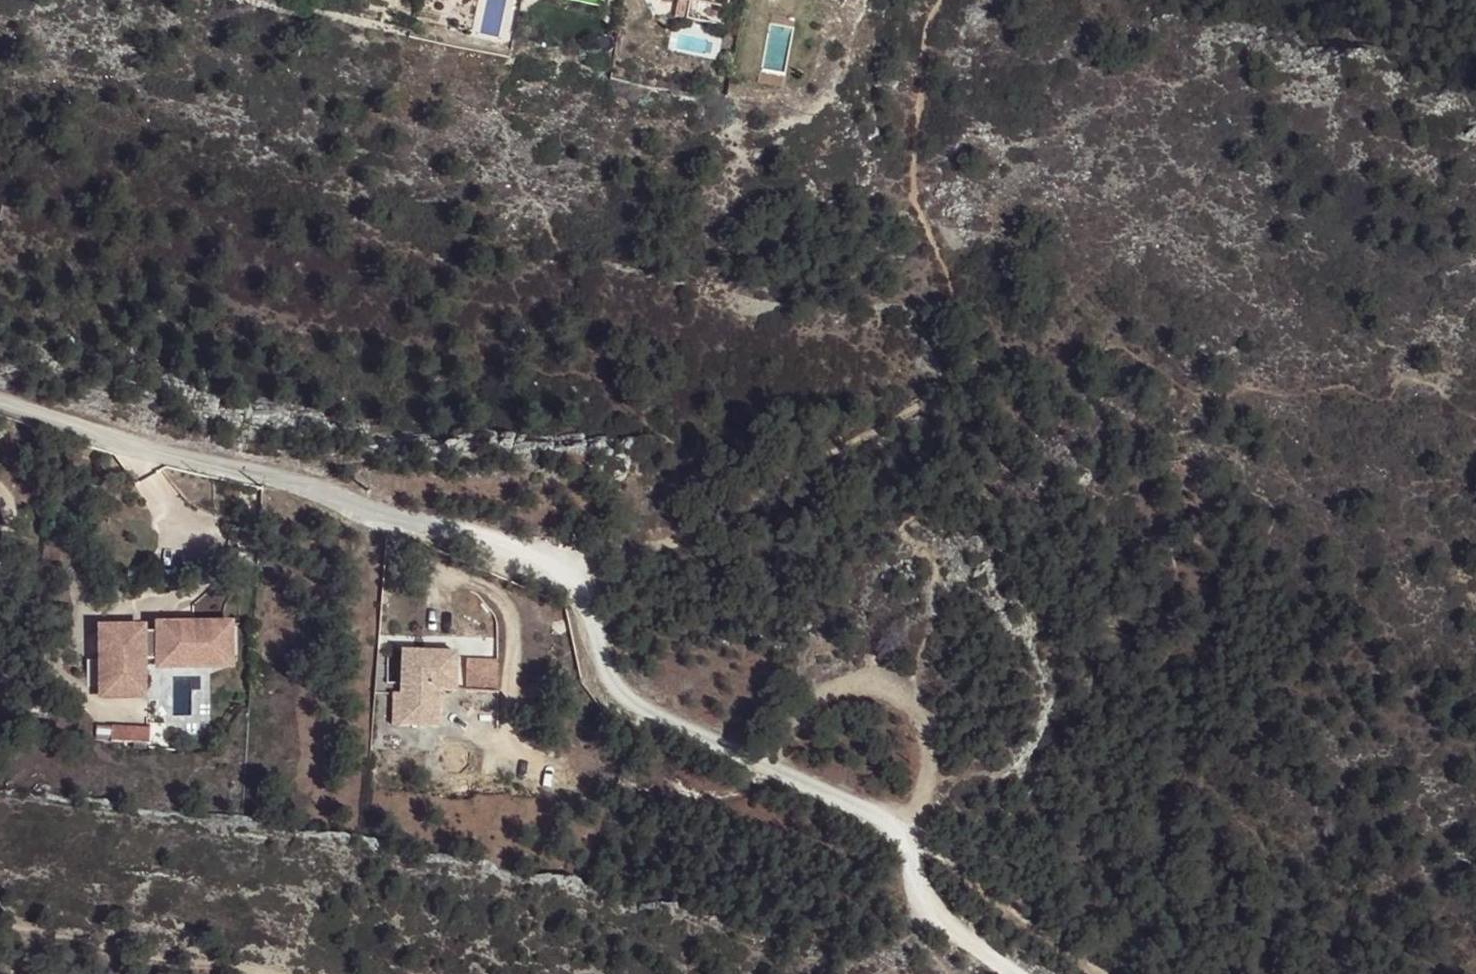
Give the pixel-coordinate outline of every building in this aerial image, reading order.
[(696,0),(689,0),(685,19),(723,26),(727,7),(696,0)] [(157,658),(156,628),(141,629),(141,658),(157,658)] [(141,629),(102,629),(103,695),(142,694),(141,658),(141,629)] [(457,652),(402,650),(401,693),(400,725),(438,726),(439,691),(456,691),(457,652)] [(498,692),(498,662),(467,661),(465,691),(498,692)] [(400,725),(401,693),(392,692),(393,725),(400,725)] [(150,727),(113,726),(112,741),(149,743),(150,727)]
